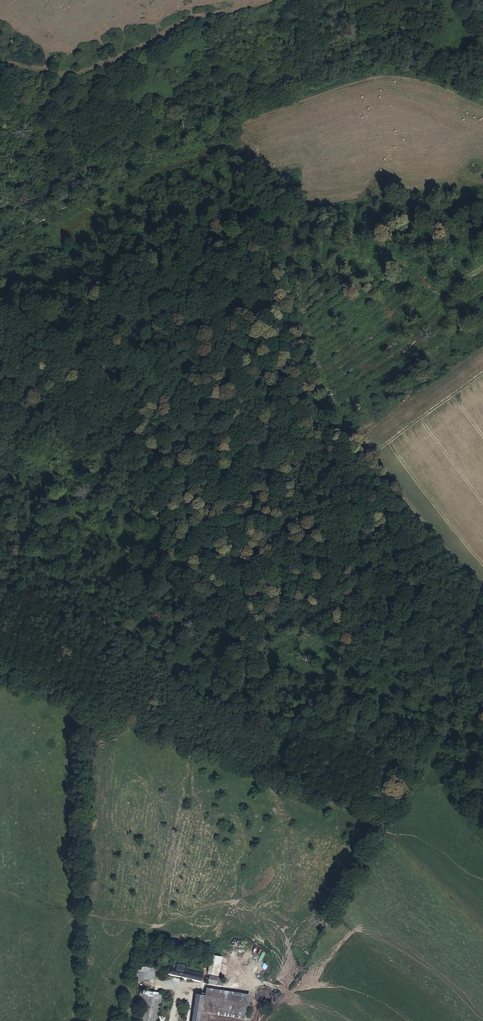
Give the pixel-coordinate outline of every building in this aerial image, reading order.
[(234,937),(228,951),(255,963),(262,949),(234,937)] [(217,976),(221,958),(218,957),(212,956),(208,975),(217,976)] [(156,977),(154,964),(139,966),(140,971),(137,972),(138,979),(156,977)] [(204,974),(191,972),(192,968),(174,964),(173,969),(170,968),(169,975),(202,982),(204,974)] [(217,985),(218,977),(210,975),(209,983),(217,985)] [(164,992),(148,989),(143,1020),(159,1020),(164,992)] [(246,1020),(250,998),(206,991),(205,995),(203,1013),(246,1020)] [(203,1013),(205,995),(198,994),(194,1020),(201,1020),(203,1013)]
